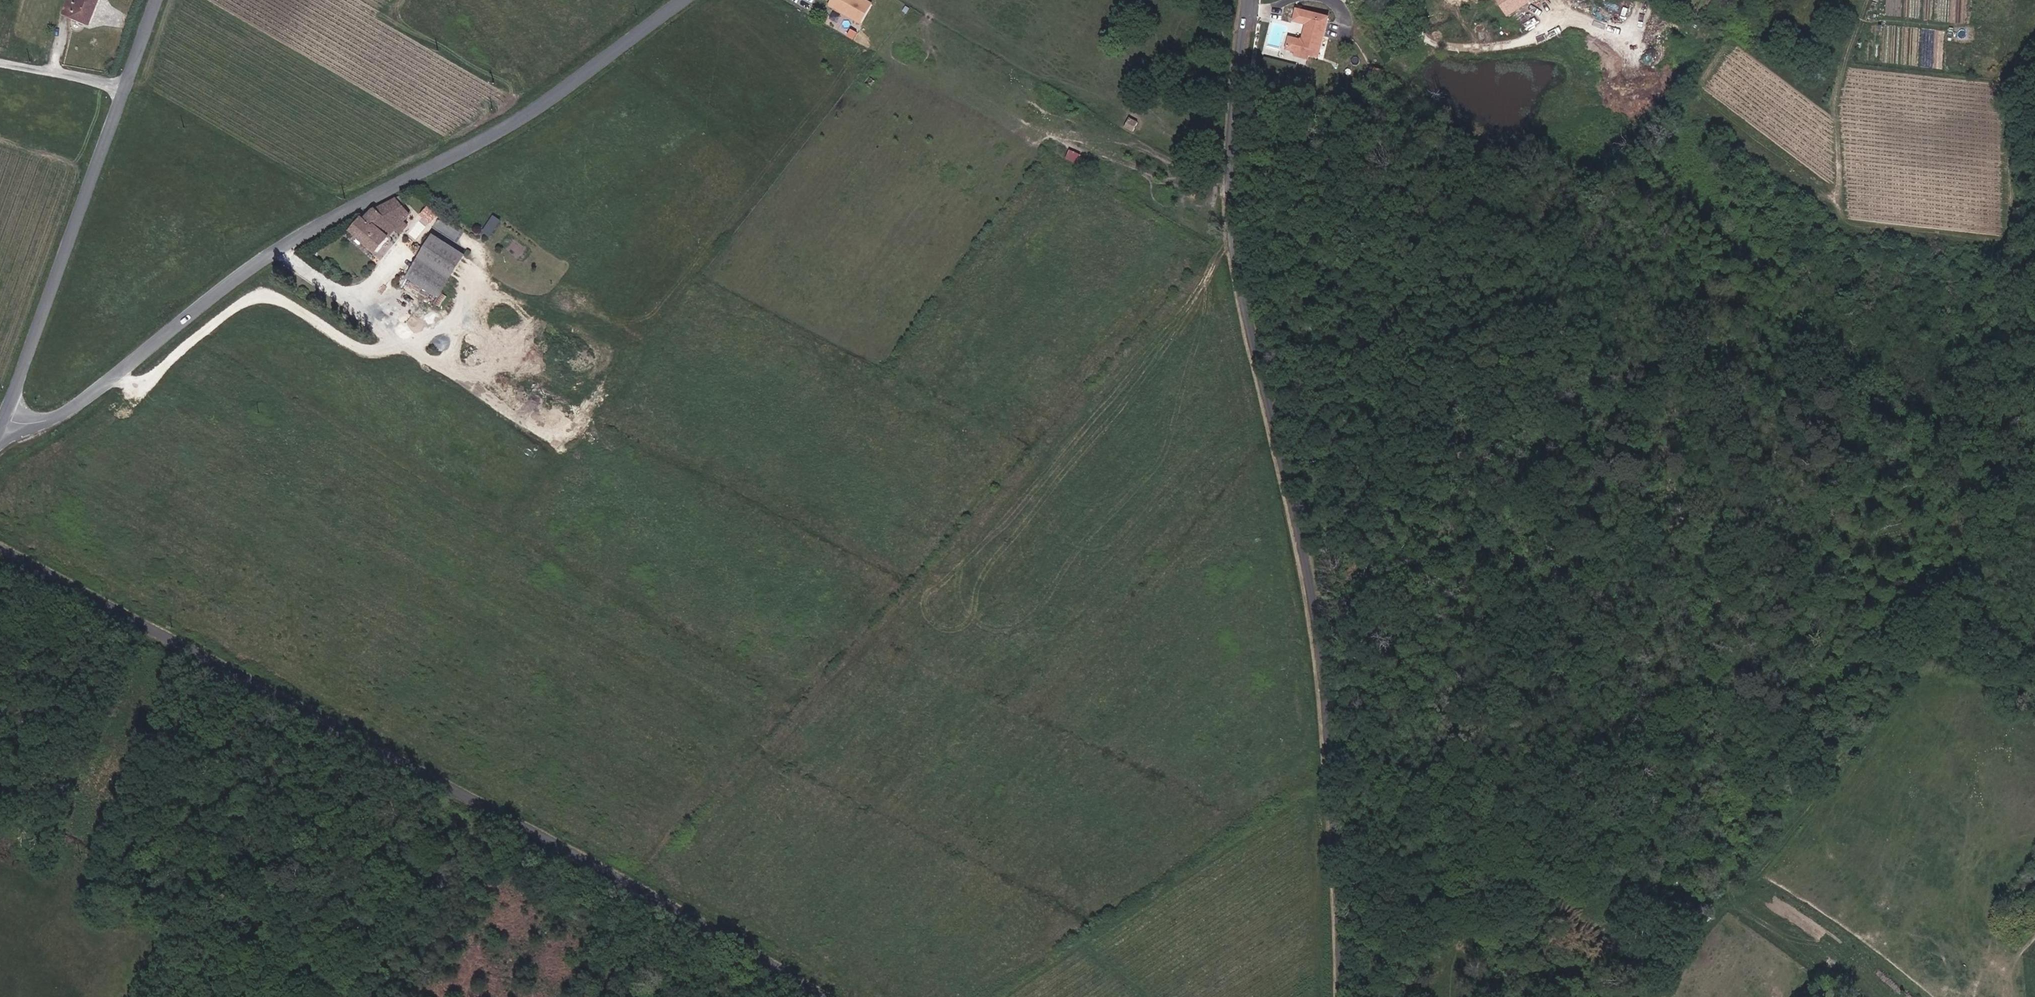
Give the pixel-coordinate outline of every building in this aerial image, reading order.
[(76,3),(69,0),(68,0),(63,14),(89,24),(99,0),(77,0),(76,3)] [(838,0),(831,0),(828,5),(833,8),(838,0)] [(872,4),(865,0),(838,0),(833,8),(861,24),(872,4)] [(1527,0),(1498,0),(1506,13),(1527,0)] [(1318,56),(1328,17),(1297,9),(1294,20),(1307,23),(1303,38),(1301,40),(1289,37),(1286,48),(1295,51),(1309,54),(1318,56)] [(1397,43),(1391,34),(1383,38),(1388,48),(1397,43)] [(1308,59),(1309,54),(1295,51),(1294,55),(1308,59)] [(870,88),(879,77),(872,72),(863,83),(870,88)] [(1133,132),(1138,122),(1129,118),(1124,128),(1133,132)] [(405,230),(400,226),(404,222),(410,215),(395,198),(373,210),(364,219),(361,217),(350,230),(376,252),(390,237),(396,231),(401,235),(405,230)] [(494,214),(484,231),(491,235),(501,218),(494,214)] [(405,230),(409,226),(404,222),(400,226),(405,230)] [(438,299),(466,255),(433,234),(405,278),(438,299)] [(440,309),(447,299),(442,295),(435,306),(440,309)]
